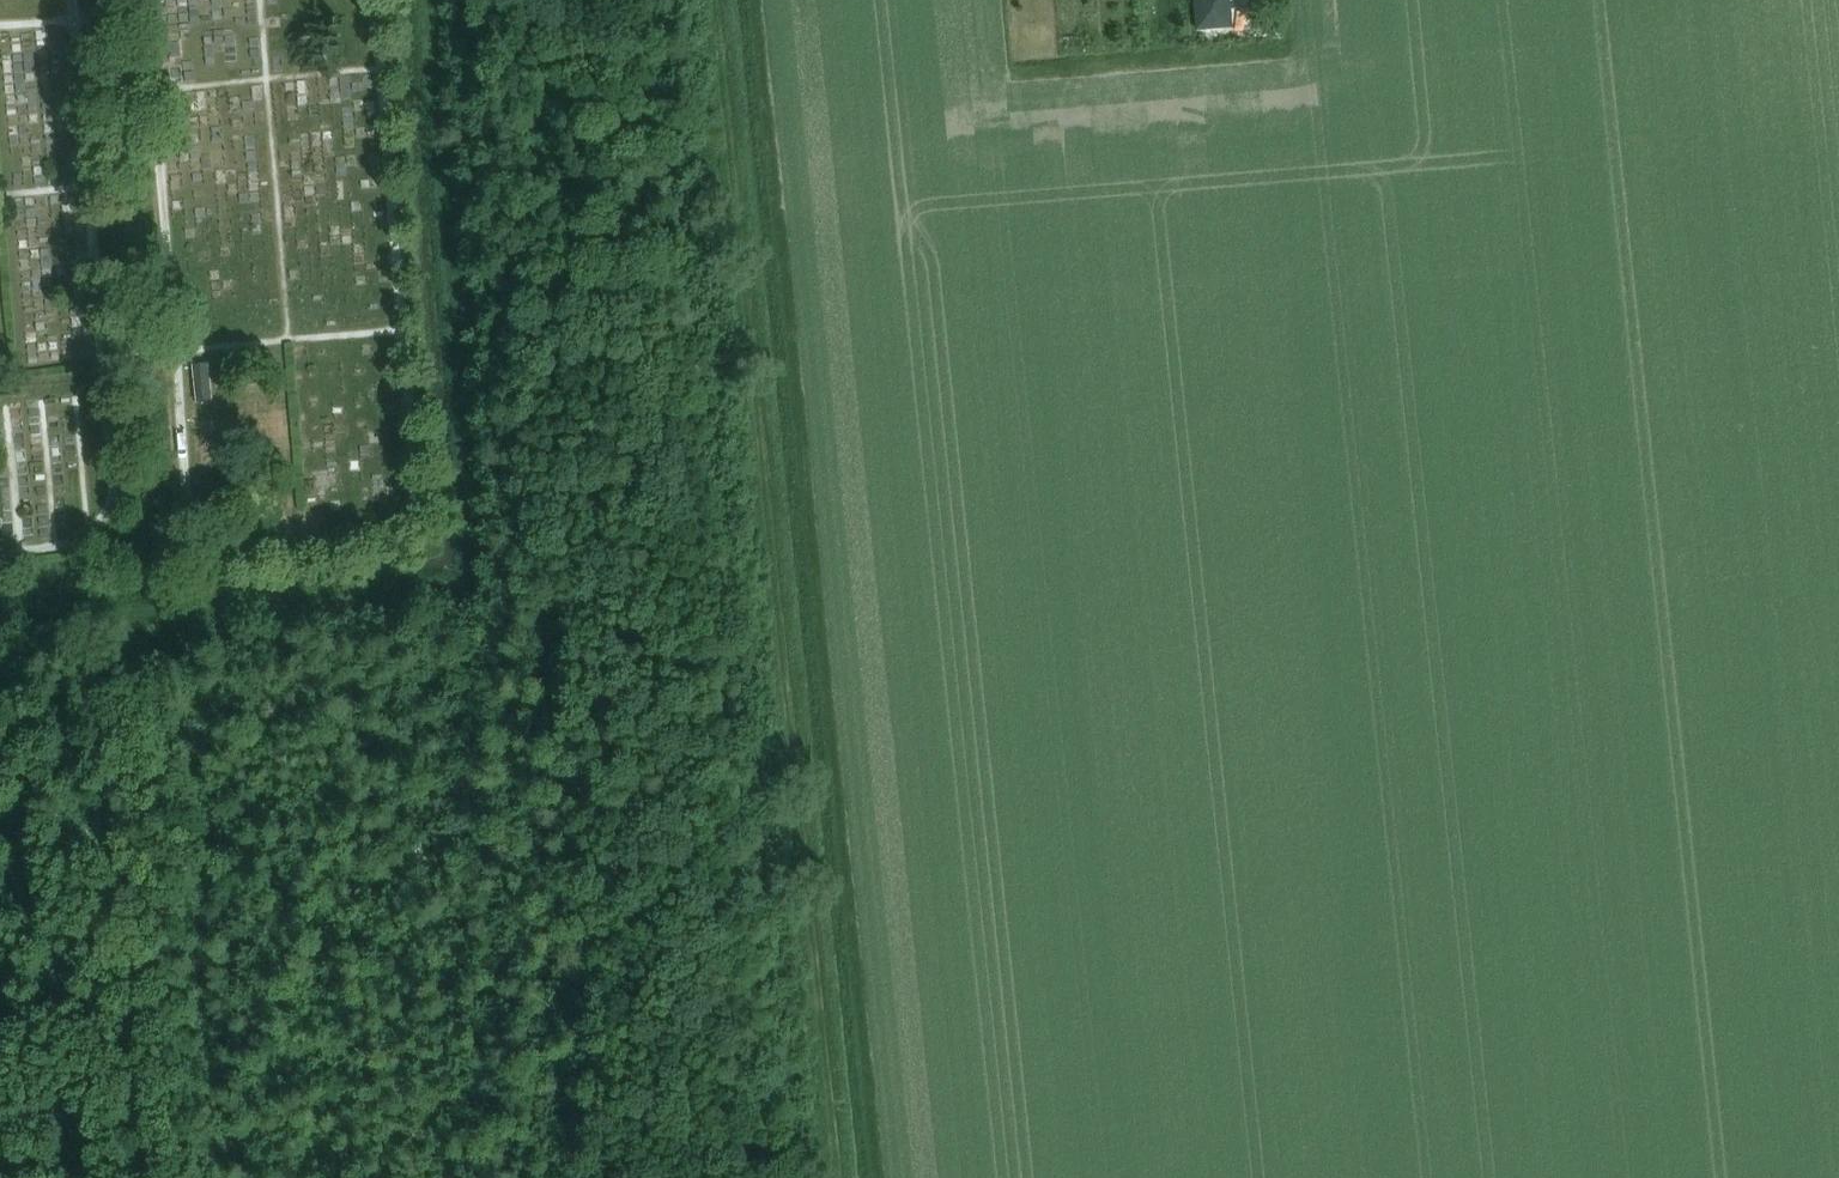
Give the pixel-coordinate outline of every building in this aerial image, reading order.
[(1230,25),(1229,0),(1197,0),(1198,26),(1230,25)] [(191,366),(195,404),(211,402),(207,364),(191,366)]
